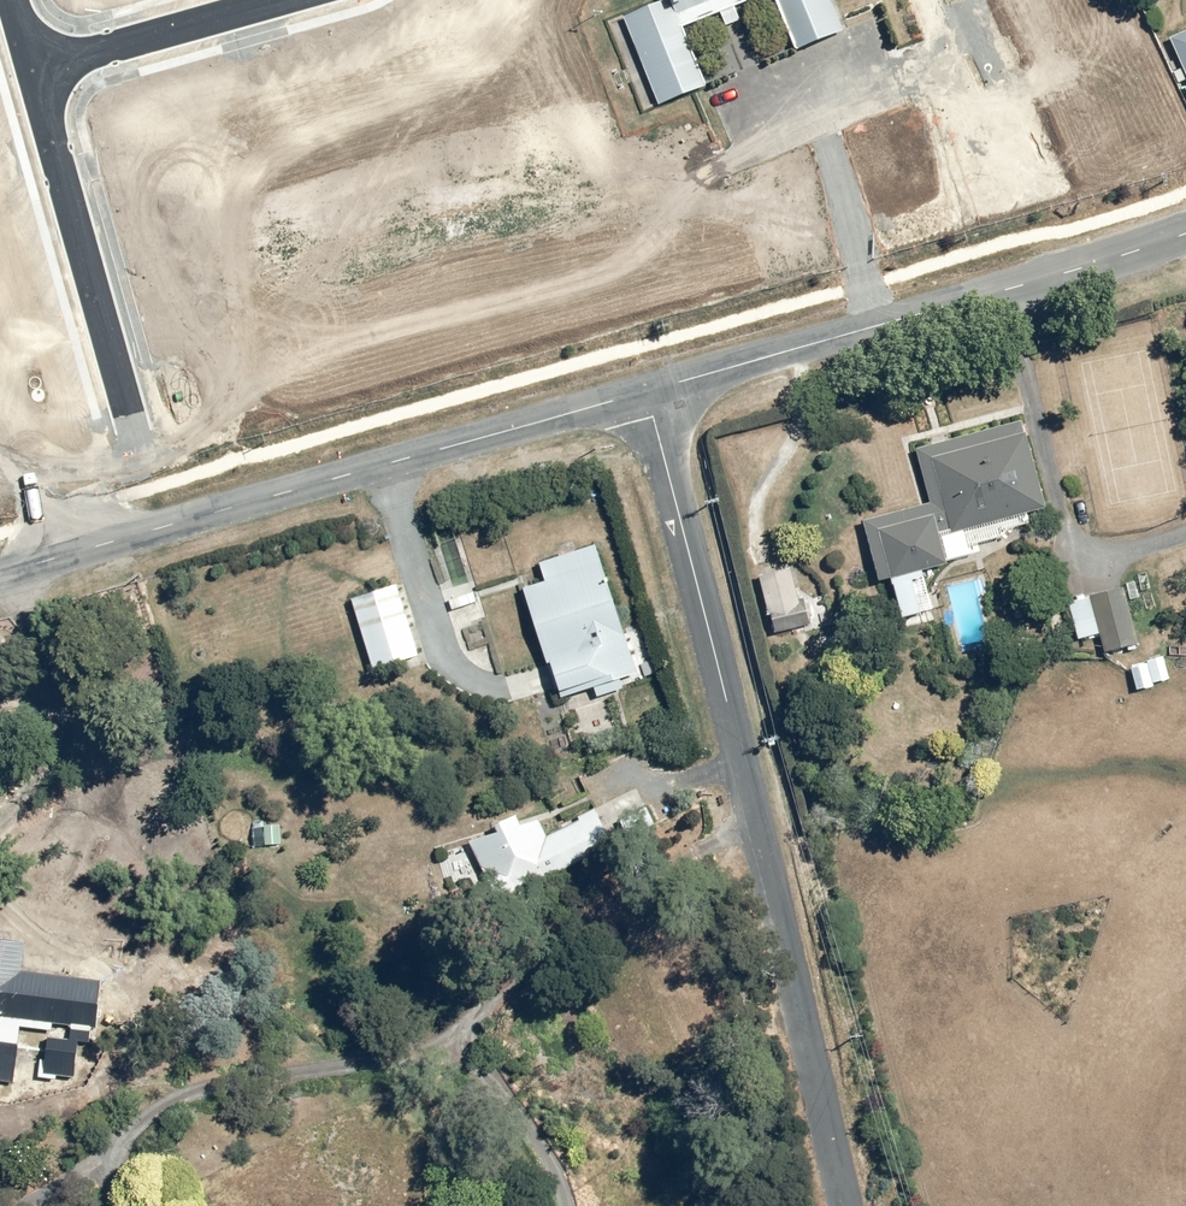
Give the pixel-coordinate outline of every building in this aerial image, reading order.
[(619,13),(654,105),(705,86),(683,28),(717,14),(722,28),(738,22),(733,7),(752,0),(654,0),(619,13)] [(790,52),(843,32),(830,0),(770,0),(790,52)] [(1165,37),(1185,80),(1185,27),(1165,37)] [(886,579),(896,619),(929,610),(918,570),(969,557),(966,546),(1030,530),(1026,512),(1043,507),(1021,418),(911,445),(925,503),(857,520),(873,583),(886,579)] [(521,586),(557,699),(591,688),(594,698),(657,678),(641,627),(622,633),(593,544),(536,562),(541,580),(521,586)] [(795,560),(756,570),(772,636),(819,624),(810,590),(803,592),(795,560)] [(350,598),(368,670),(408,660),(411,671),(430,666),(409,583),(350,598)] [(1098,635),(1103,653),(1125,647),(1126,652),(1141,649),(1124,586),(1065,601),(1075,641),(1098,635)] [(1144,656),(1150,684),(1169,680),(1163,652),(1144,656)] [(495,831),(465,843),(483,890),(554,862),(540,828),(536,815),(517,822),(514,814),(491,823),(495,831)] [(262,825),(261,844),(283,845),(284,826),(262,825)] [(18,1082),(21,1049),(41,1051),(39,1075),(73,1079),(77,1042),(92,1043),(93,1029),(100,1029),(105,979),(22,971),(25,943),(0,940),(0,1081),(18,1082)]
